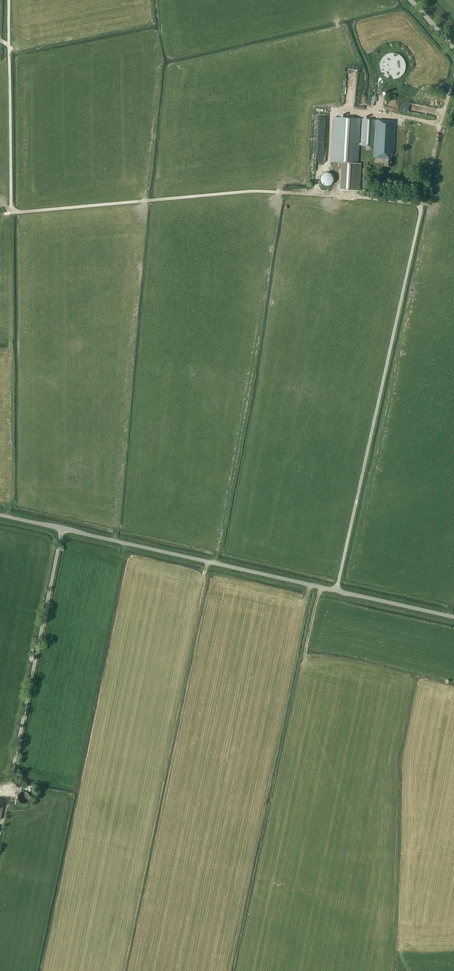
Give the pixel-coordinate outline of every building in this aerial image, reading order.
[(381,73),(383,76),(386,78),(390,79),(393,80),(397,79),(400,77),(403,74),(405,70),(405,67),(405,63),(403,60),(401,57),(398,55),(395,54),(391,53),(387,54),(384,56),(381,59),(380,62),(379,66),(379,70),(381,73)] [(362,118),(361,143),(359,143),(360,118),(334,116),(332,161),(358,163),(359,144),(361,144),(361,145),(374,146),(373,157),(385,158),(385,166),(391,166),(391,155),(393,155),(393,151),(394,151),(395,120),(362,118)] [(360,163),(358,163),(342,162),(340,189),(359,190),(360,163)] [(327,174),(326,174),(325,174),(324,174),(323,175),(322,176),(321,177),(321,178),(320,179),(320,180),(320,181),(320,182),(321,183),(321,184),(322,185),(323,185),(324,186),(325,186),(326,187),(327,187),(328,186),(329,186),(330,185),(331,185),(331,184),(332,183),(332,182),(332,181),(332,180),(332,178),(332,177),(331,177),(330,176),(329,175),(328,175),(327,174)] [(23,791),(17,794),(20,801),(24,799),(24,797),(26,796),(23,791)]
